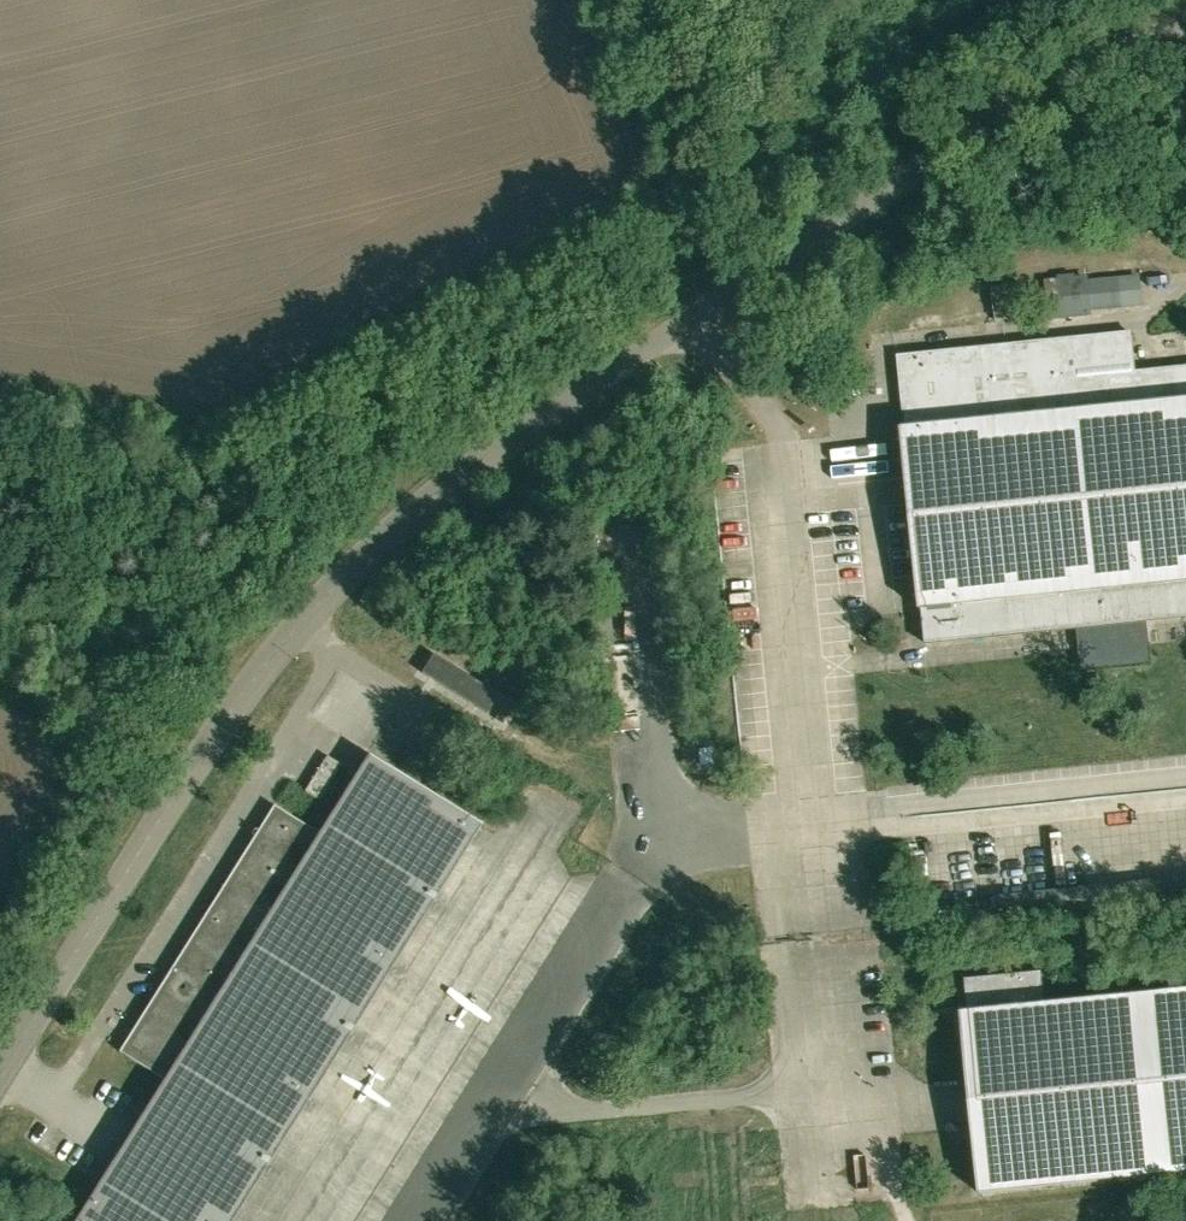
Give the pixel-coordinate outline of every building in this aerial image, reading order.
[(1060,281),(1047,282),(1051,318),(1090,314),(1089,309),(1141,304),(1138,277),(1087,283),(1086,278),(1073,279),(1073,277),(1060,278),(1060,281)] [(1136,372),(1131,332),(899,356),(907,428),(901,429),(919,603),(920,610),(922,610),(925,642),(1185,616),(1185,366),(1136,372)] [(444,342),(435,348),(441,357),(450,351),(444,342)] [(433,654),(421,672),(487,714),(498,695),(433,654)] [(481,826),(477,823),(469,818),(369,756),(320,834),(274,805),(259,829),(254,837),(228,878),(225,884),(221,889),(215,898),(215,899),(209,908),(200,922),(195,931),(173,965),(168,974),(145,1011),(139,1019),(119,1051),(165,1080),(80,1215),(77,1220),(232,1220),(481,826)] [(305,791),(319,800),(341,765),(327,756),(305,791)] [(963,1014),(981,1193),(1185,1172),(1185,992),(1044,1006),(1041,972),(966,979),(970,1013),(963,1014)]
